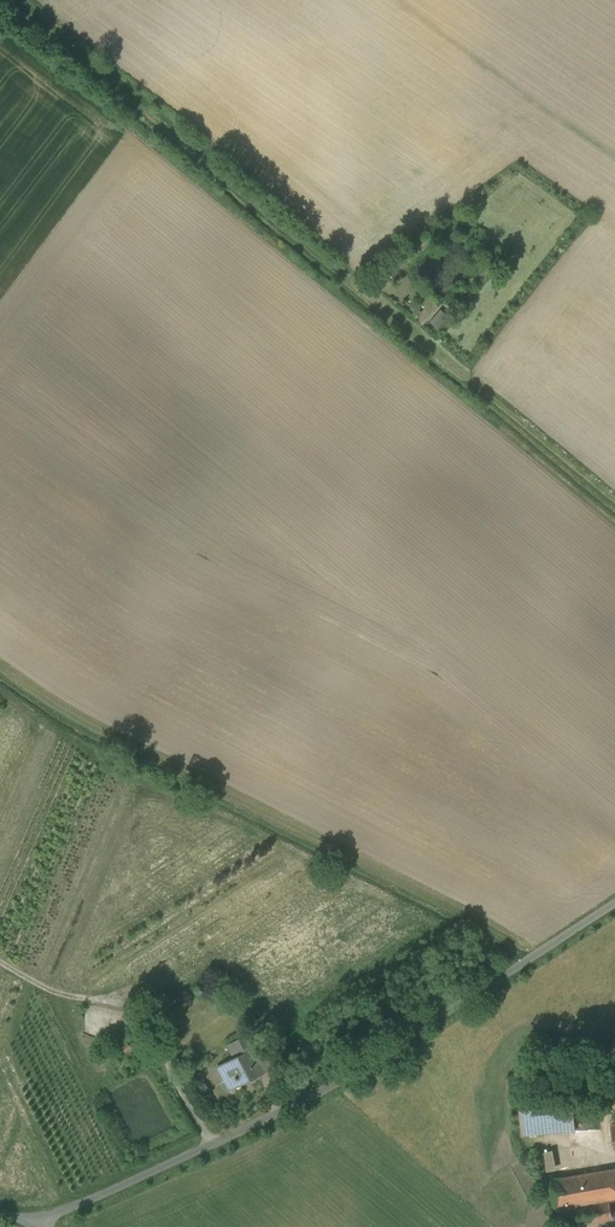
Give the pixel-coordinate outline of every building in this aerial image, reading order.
[(441,309),(430,322),(439,330),(451,318),(441,309)] [(253,1031),(240,1038),(247,1051),(254,1053),(262,1049),(253,1031)] [(240,1038),(227,1045),(234,1058),(247,1051),(240,1038)] [(234,1058),(221,1065),(219,1071),(222,1079),(221,1085),(223,1089),(229,1091),(235,1088),(237,1081),(244,1083),(255,1077),(258,1070),(255,1064),(259,1062),(254,1053),(247,1051),(234,1058)] [(572,1106),(522,1110),(523,1128),(574,1124),(572,1106)] [(553,1151),(536,1155),(540,1174),(557,1170),(553,1151)] [(551,1180),(557,1210),(576,1207),(610,1202),(614,1201),(614,1168),(551,1180)] [(576,1207),(580,1226),(582,1226),(614,1221),(612,1211),(610,1202),(576,1207)]
